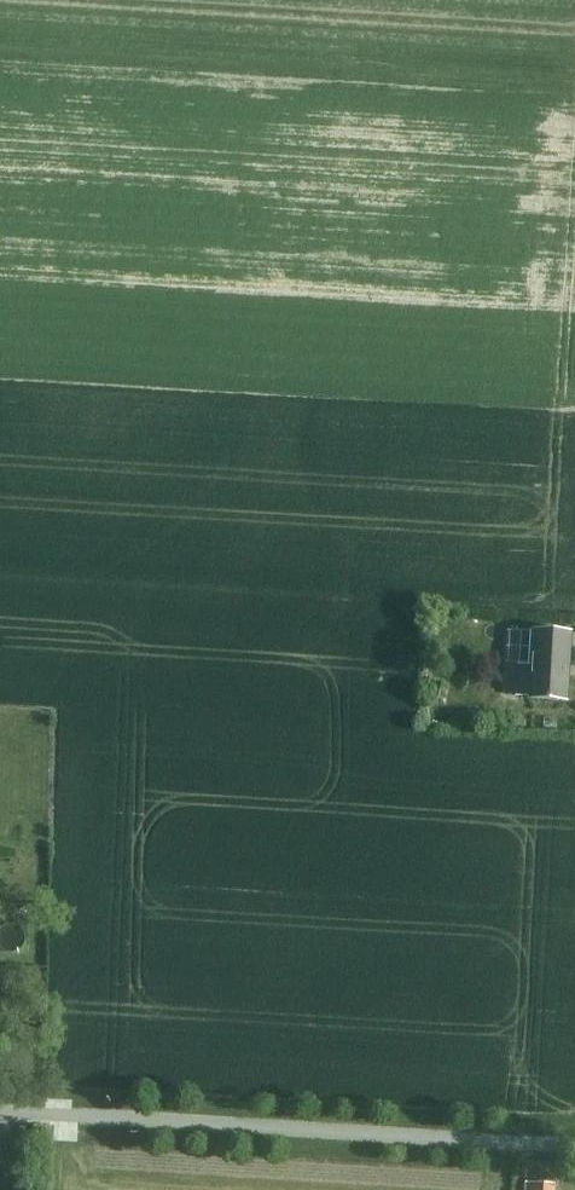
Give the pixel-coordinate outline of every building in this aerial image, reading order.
[(570,633),(532,631),(530,666),(517,665),(515,695),(528,696),(528,698),(566,700),(570,633)] [(553,1182),(524,1181),(523,1189),(553,1189),(553,1182)]
